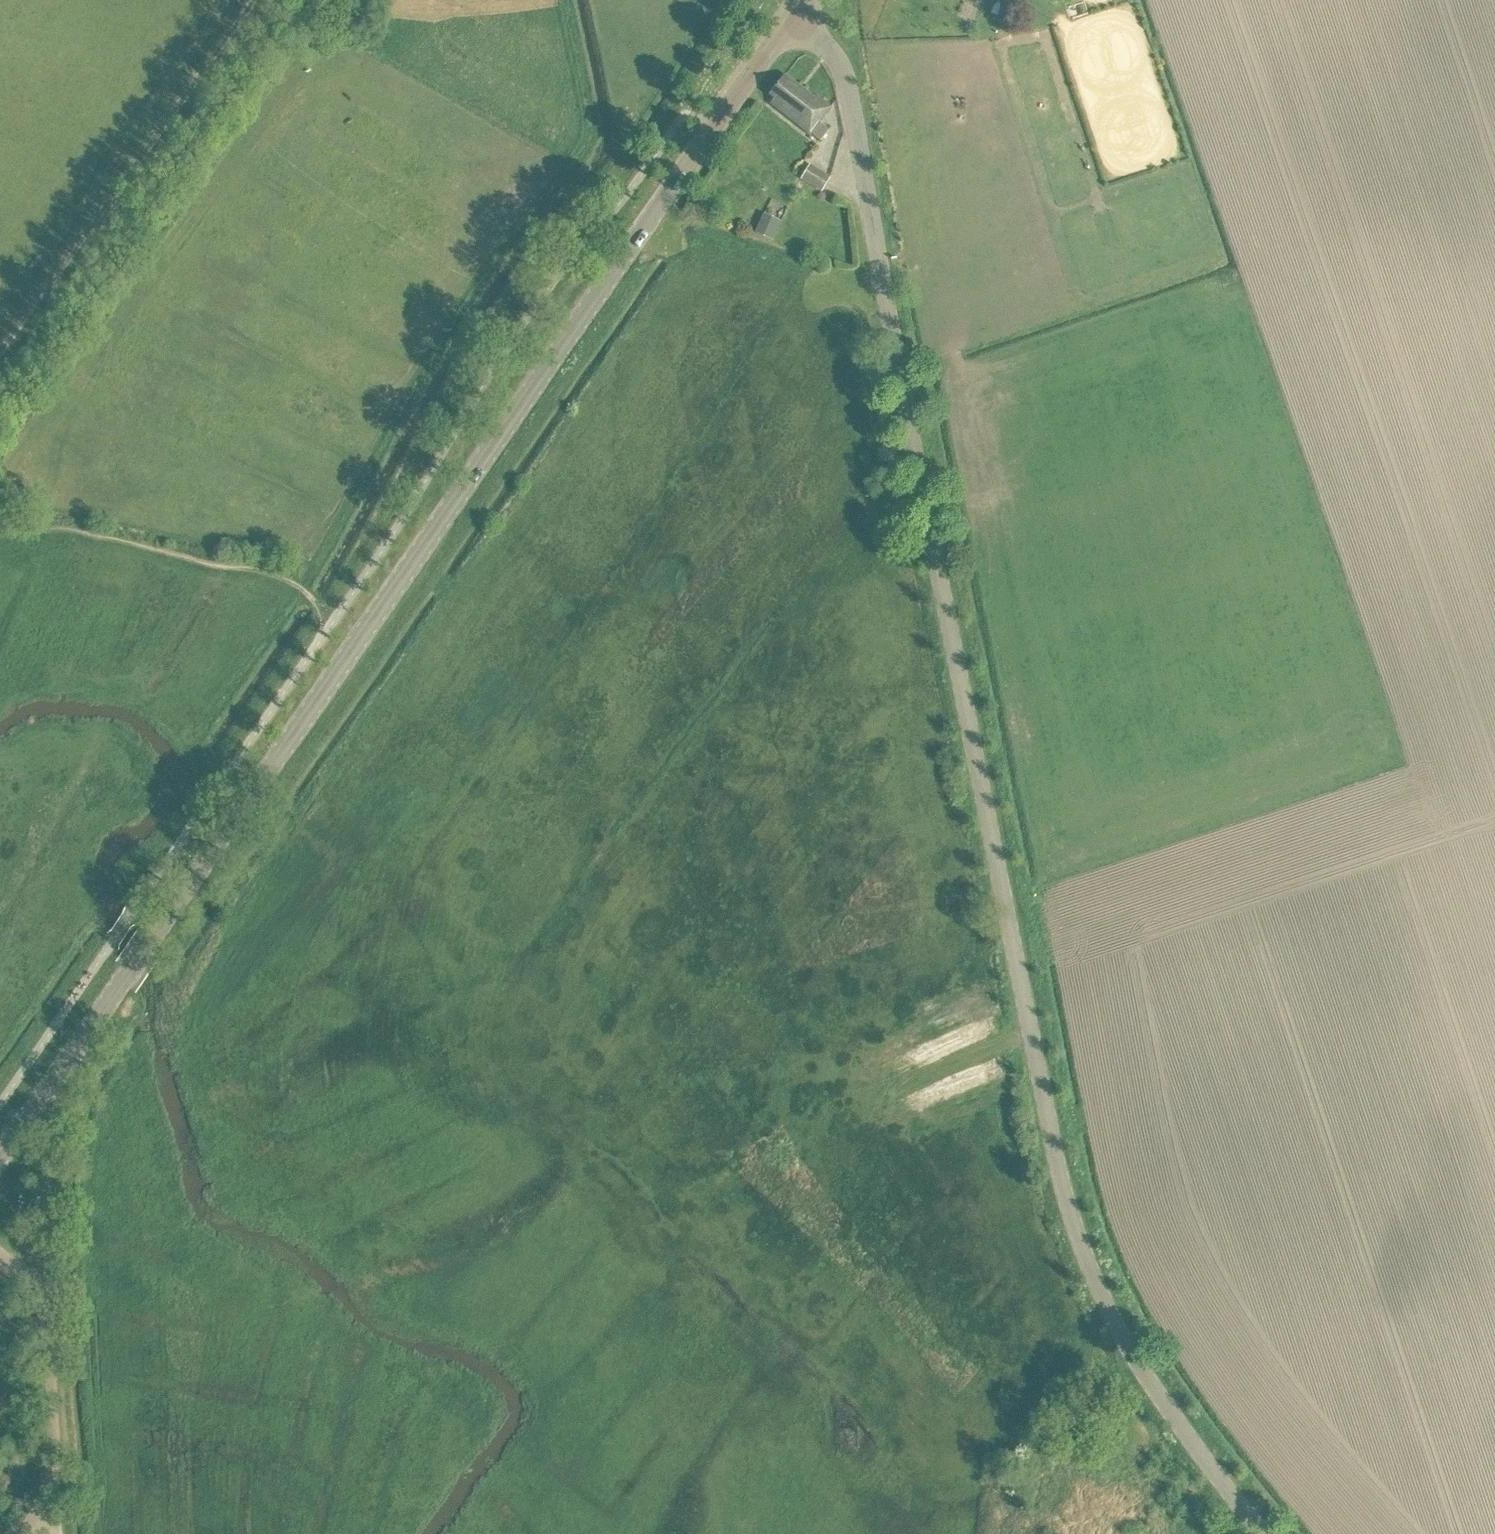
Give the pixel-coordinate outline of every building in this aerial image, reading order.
[(816,100),(786,76),(772,95),(777,99),(772,105),(810,135),(831,108),(818,98),(816,100)] [(800,180),(821,192),(830,177),(809,165),(800,180)] [(754,234),(772,242),(781,222),(763,214),(754,234)]
